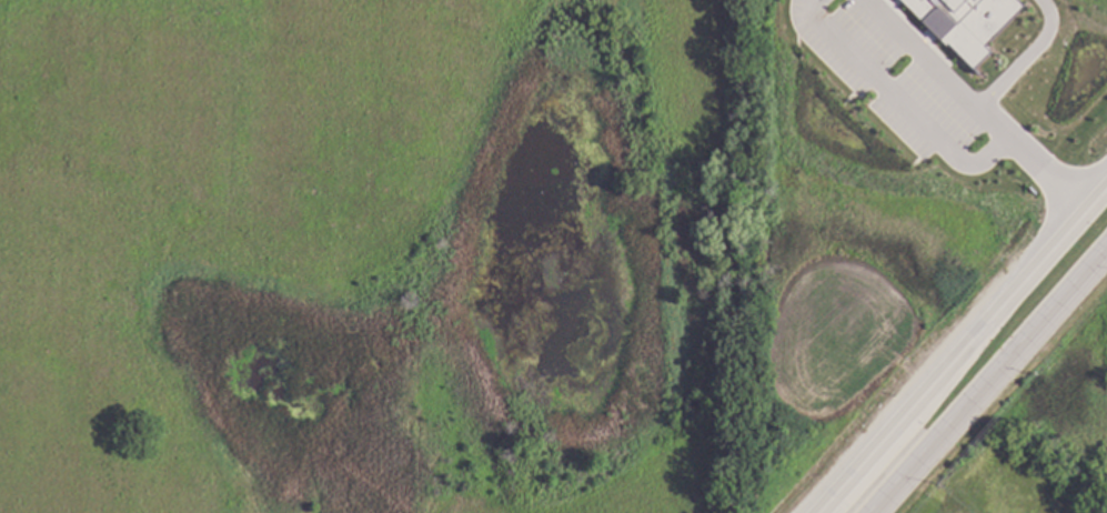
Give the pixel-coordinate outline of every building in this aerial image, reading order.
[(1016,0),(898,0),(969,72),(989,52),(983,46),(1023,7),(1016,0)]
